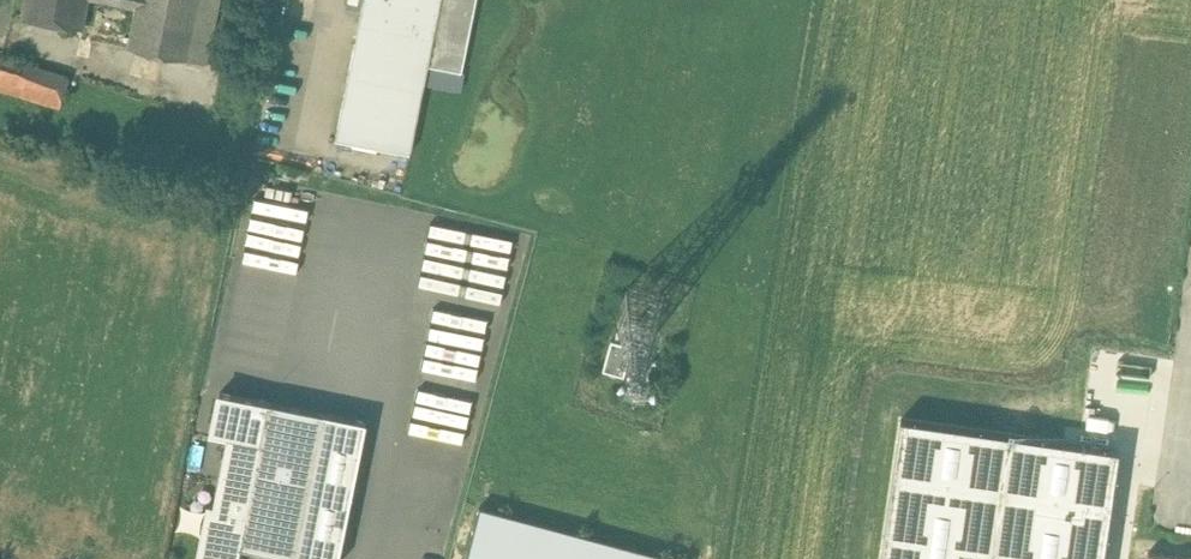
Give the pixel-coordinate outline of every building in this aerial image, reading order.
[(22,16),(83,28),(88,0),(26,0),(22,16)] [(137,7),(129,46),(206,63),(220,0),(139,0),(137,7)] [(337,137),(410,152),(428,64),(441,0),(364,0),(337,137)] [(428,64),(462,71),(477,0),(441,0),(428,64)] [(1,56),(0,58),(0,90),(41,102),(51,71),(1,56)] [(70,76),(51,71),(41,102),(60,108),(70,76)] [(633,345),(612,339),(604,369),(624,375),(633,345)] [(212,433),(230,436),(230,435),(260,441),(268,401),(220,392),(212,433)] [(325,413),(268,401),(260,441),(262,441),(248,510),(241,545),(296,556),(325,413)] [(325,413),(296,556),(309,558),(339,558),(367,421),(325,413)] [(260,441),(230,435),(230,436),(217,503),(248,510),(262,441),(260,441)] [(210,502),(199,558),(238,558),(241,545),(248,510),(217,503),(210,502)] [(480,506),(466,558),(678,558),(480,506)]
